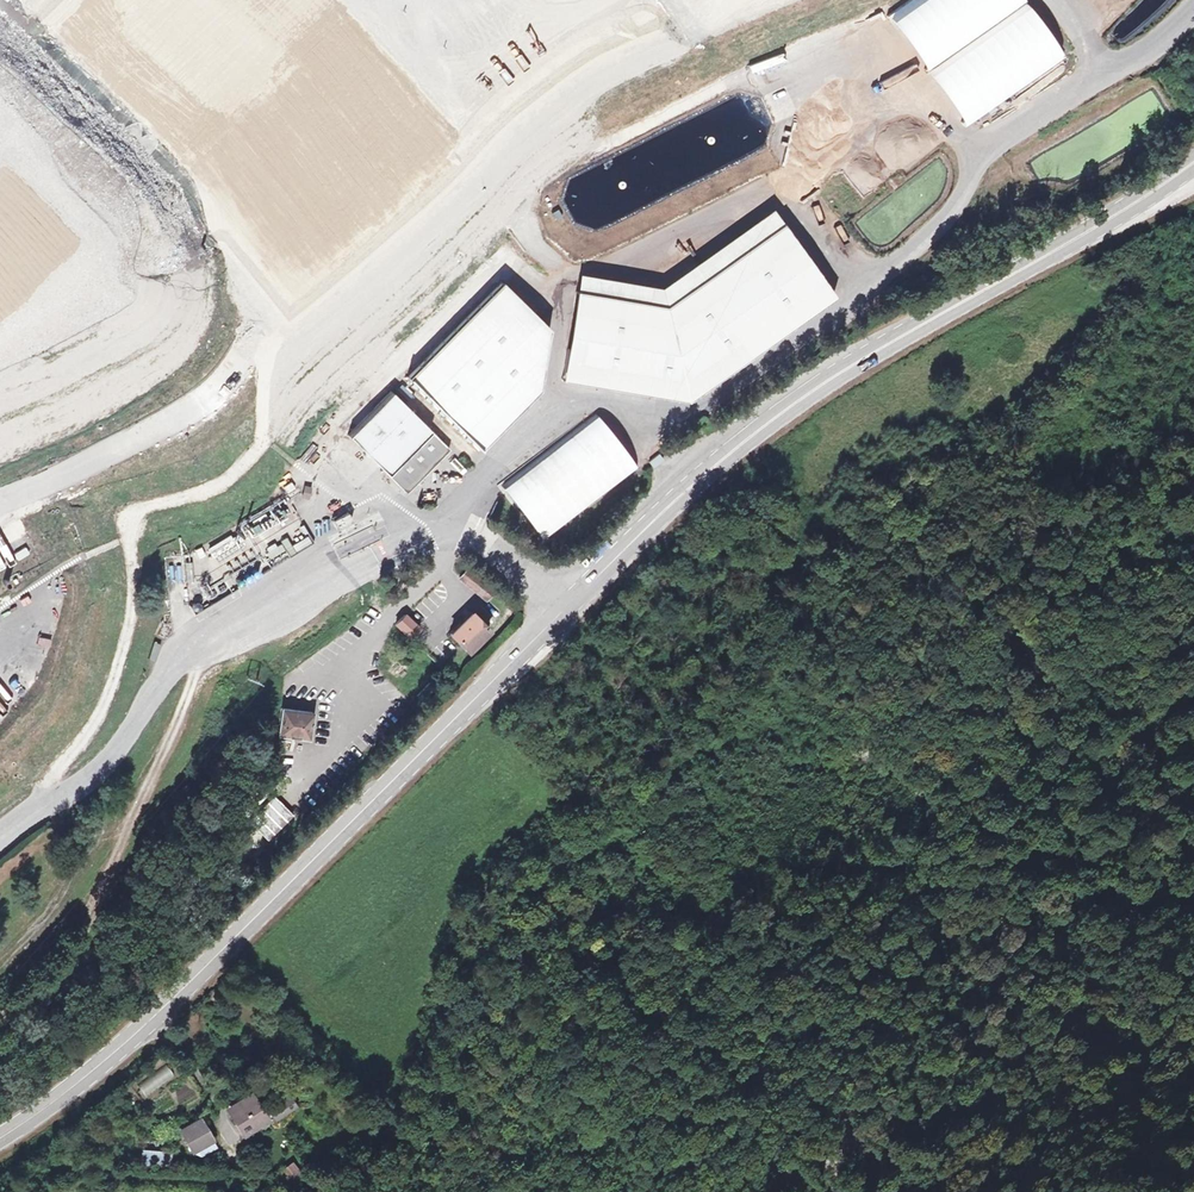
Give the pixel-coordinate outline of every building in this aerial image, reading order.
[(1068,72),(1026,0),(1013,0),(1014,0),(1003,6),(1012,22),(999,30),(1004,38),(993,44),(993,45),(969,59),(984,83),(979,86),(985,95),(974,102),(985,120),(1068,72)] [(11,54),(6,63),(14,68),(20,60),(11,54)] [(784,88),(766,93),(771,109),(789,104),(784,88)] [(825,147),(839,138),(833,128),(847,119),(832,94),(789,119),(805,146),(819,138),(825,147)] [(379,117),(391,109),(382,95),(369,103),(379,117)] [(389,131),(396,127),(398,130),(410,122),(402,109),(383,121),(389,131)] [(617,154),(618,169),(636,168),(635,153),(617,154)] [(814,218),(820,213),(807,199),(801,204),(814,218)] [(833,294),(781,221),(664,305),(576,290),(561,379),(685,399),(833,294)] [(543,389),(550,328),(507,284),(413,381),(483,449),(543,389)] [(450,451),(396,391),(350,431),(404,492),(450,451)] [(600,417),(505,488),(544,540),(640,469),(600,417)] [(657,451),(646,459),(652,467),(663,459),(657,451)] [(329,516),(333,526),(348,521),(343,510),(329,516)] [(210,555),(233,545),(228,535),(206,545),(210,555)] [(19,559),(32,551),(27,544),(15,551),(19,559)] [(404,611),(393,622),(408,637),(418,625),(404,611)] [(454,638),(472,655),(493,633),(476,616),(454,638)] [(313,741),(315,713),(286,711),(284,739),(313,741)] [(293,818),(274,798),(250,821),(269,841),(293,818)] [(144,1095),(173,1075),(165,1063),(136,1084),(144,1095)] [(242,1133),(246,1130),(264,1117),(248,1095),(229,1107),(237,1120),(234,1121),(242,1133)] [(288,1096),(268,1109),(273,1118),(293,1105),(288,1096)] [(237,1120),(229,1107),(226,1109),(234,1121),(237,1120)] [(201,1121),(189,1129),(190,1130),(183,1134),(194,1154),(215,1142),(201,1121)]
